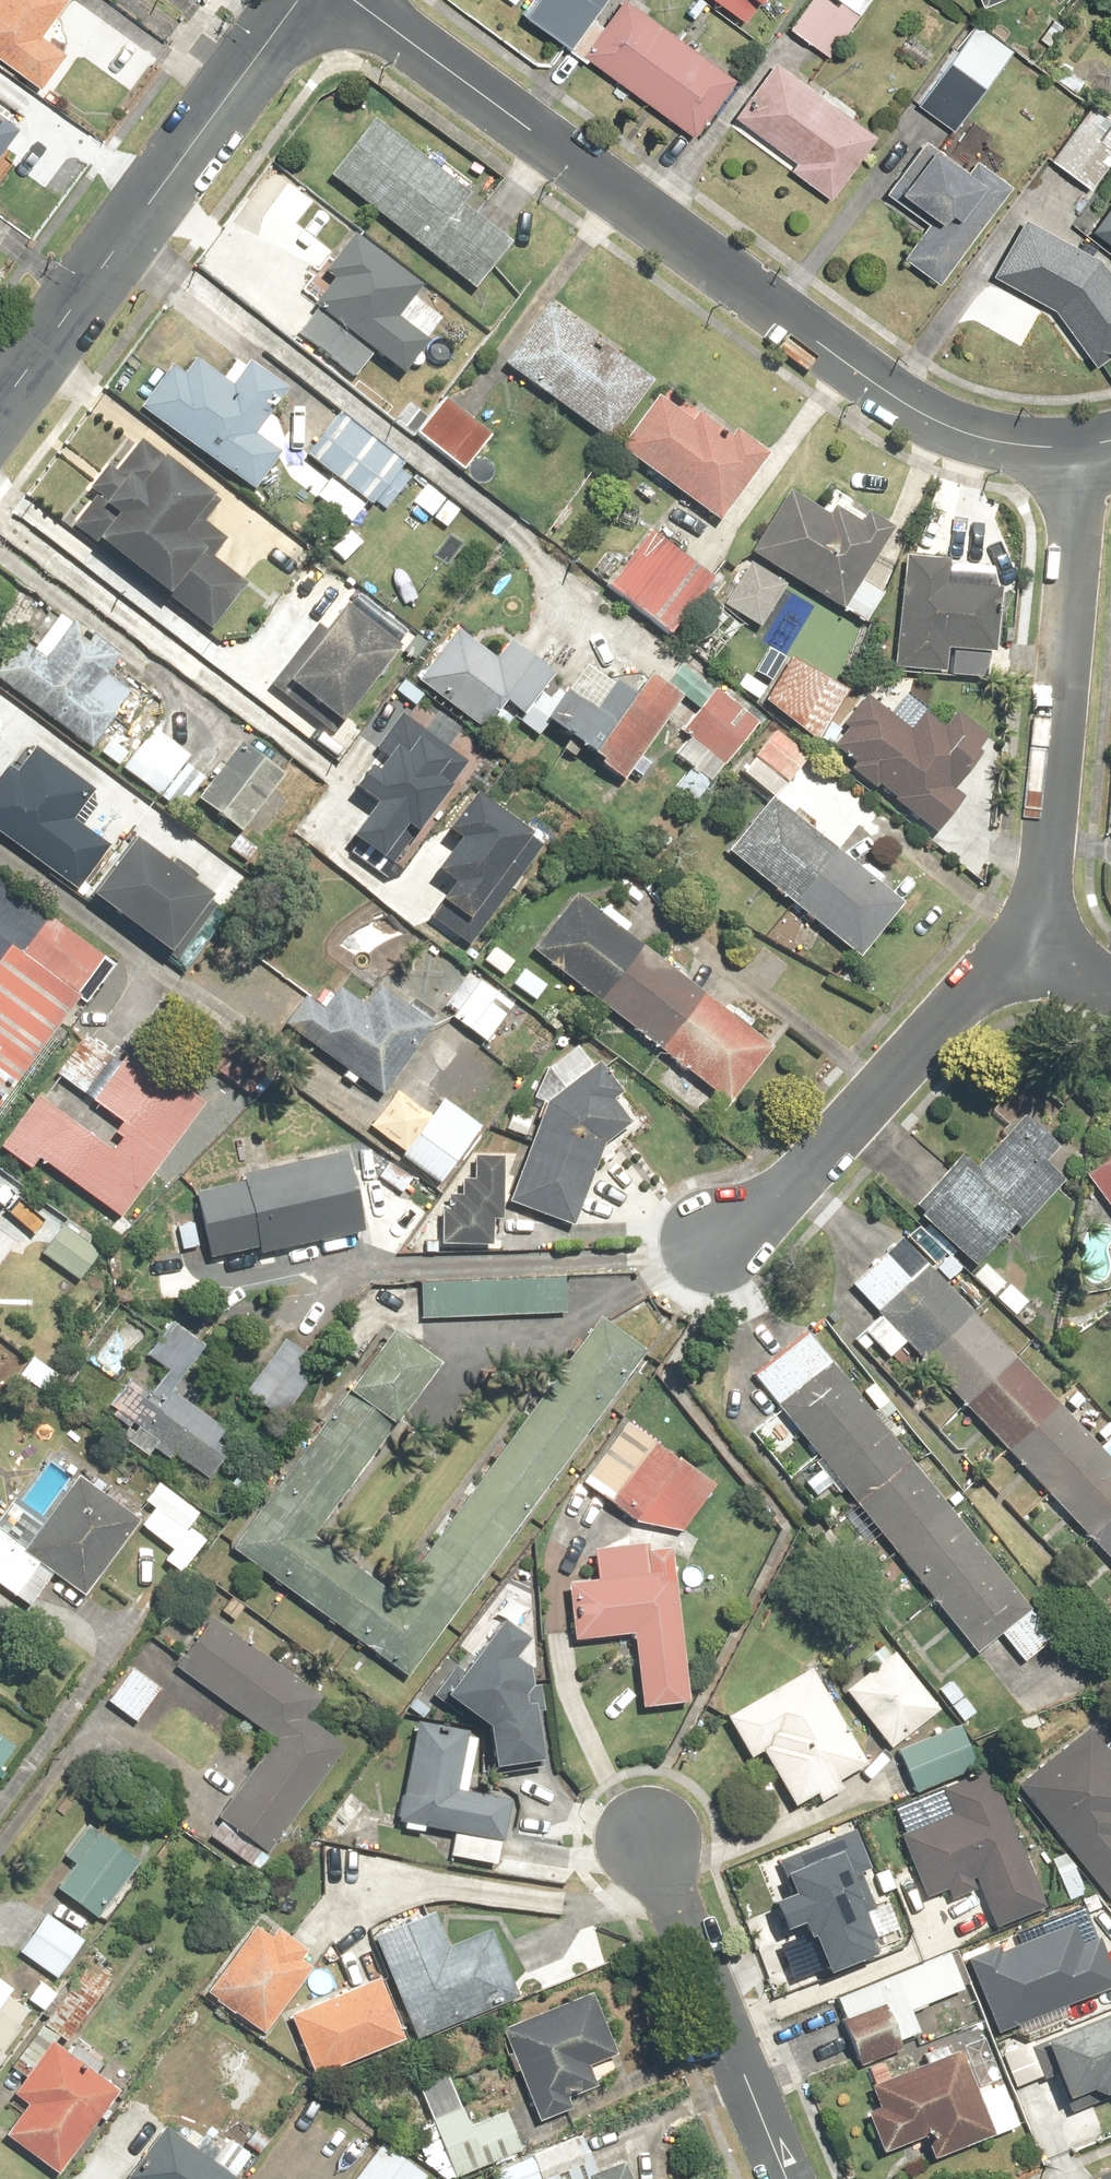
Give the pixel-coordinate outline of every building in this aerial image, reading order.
[(39,89),(64,54),(41,37),(68,0),(0,0),(0,61),(39,89)] [(514,17),(562,53),(603,0),(527,0),(514,17)] [(623,0),(582,56),(695,140),(736,84),(623,0)] [(741,22),(758,0),(712,0),(741,22)] [(788,27),(830,54),(866,0),(806,0),(788,27)] [(985,9),(1006,0),(981,0),(985,9)] [(1033,3),(1017,25),(1048,48),(1064,26),(1033,3)] [(954,129),(1011,50),(971,21),(914,101),(954,129)] [(857,115),(820,87),(814,95),(777,66),(734,124),(829,197),(874,138),(852,121),(857,115)] [(1089,108),(1050,159),(1090,188),(1110,160),(1110,124),(1089,108)] [(19,128),(0,115),(0,154),(19,128)] [(468,193),(376,120),(330,178),(469,288),(506,242),(458,205),(468,193)] [(937,283),(1008,183),(973,158),(966,169),(922,138),(885,191),(924,219),(898,256),(937,283)] [(1091,228),(1110,243),(1110,202),(1091,228)] [(1100,258),(1024,214),(989,273),(1053,310),(1095,367),(1110,356),(1110,272),(1100,258)] [(371,353),(401,377),(428,344),(396,318),(421,286),(352,231),(319,272),(330,282),(312,306),(317,310),(299,333),(353,376),(371,353)] [(626,351),(554,297),(503,364),(607,443),(654,381),(622,356),(626,351)] [(466,362),(448,347),(426,374),(444,388),(466,362)] [(184,374),(171,365),(139,409),(253,493),(282,455),(255,436),(288,391),(239,355),(224,377),(197,357),(184,374)] [(728,434),(663,386),(617,448),(718,523),(770,454),(734,427),(728,434)] [(445,396),(414,432),(461,472),(492,436),(445,396)] [(400,471),(405,465),(340,412),(305,454),(370,507),(374,503),(385,511),(411,480),(400,471)] [(97,495),(73,525),(211,633),(248,587),(211,558),(226,540),(200,519),(213,502),(137,443),(113,474),(105,467),(88,489),(97,495)] [(446,500),(425,484),(411,502),(431,518),(446,500)] [(763,526),(746,556),(864,626),(883,594),(862,582),(895,527),(834,491),(822,510),(786,488),(773,510),(768,507),(759,523),(763,526)] [(725,565),(663,515),(605,587),(668,637),(725,565)] [(947,561),(903,558),(895,669),(945,673),(946,649),(996,653),(1001,588),(945,584),(947,561)] [(787,584),(748,561),(721,606),(760,630),(787,584)] [(415,660),(427,645),(412,633),(410,636),(353,593),(324,630),(315,623),(267,686),(333,736),(399,648),(415,660)] [(0,662),(0,683),(90,751),(115,718),(111,716),(126,696),(104,679),(119,660),(62,616),(35,652),(18,639),(0,662)] [(504,704),(520,716),(538,693),(552,675),(509,642),(496,660),(456,630),(417,681),(484,731),(504,704)] [(986,655),(952,652),(950,676),(984,679),(986,655)] [(846,691),(788,656),(765,704),(815,742),(846,691)] [(552,703),(538,693),(520,716),(517,721),(537,736),(546,724),(621,780),(682,699),(664,685),(649,674),(631,696),(584,661),(552,703)] [(403,675),(391,690),(415,710),(427,696),(403,675)] [(976,752),(987,739),(953,711),(941,726),(923,712),(909,729),(868,696),(843,727),(846,729),(830,750),(848,764),(845,768),(877,793),(879,789),(891,799),(889,802),(933,838),(964,799),(958,794),(968,781),(964,778),(981,756),(976,752)] [(346,841),(380,863),(401,830),(414,838),(465,759),(399,716),(353,787),(373,800),(346,841)] [(110,742),(101,755),(179,812),(203,779),(184,765),(190,756),(149,727),(129,755),(110,742)] [(773,732),(753,758),(788,785),(808,758),(773,732)] [(76,893),(110,847),(72,818),(92,792),(25,742),(13,758),(0,760),(0,836),(76,893)] [(242,742),(197,797),(240,833),(286,778),(242,742)] [(857,867),(770,795),(724,851),(856,962),(903,906),(880,887),(887,879),(864,859),(857,867)] [(446,831),(455,837),(431,870),(450,883),(427,915),(470,946),(541,846),(470,796),(446,831)] [(131,831),(90,888),(171,944),(211,887),(131,831)] [(723,1011),(624,933),(630,925),(602,904),(596,912),(573,894),(529,951),(726,1105),(770,1048),(746,1029),(752,1021),(729,1003),(723,1011)] [(107,957),(34,905),(0,953),(0,1108),(107,957)] [(493,946),(481,961),(503,979),(515,964),(493,946)] [(523,969),(512,985),(535,1002),(546,986),(523,969)] [(513,1005),(467,973),(439,1012),(486,1045),(513,1005)] [(359,1080),(382,1096),(432,1027),(378,987),(365,1005),(339,985),(332,994),(322,986),(311,1001),(304,996),(284,1025),(345,1070),(340,1077),(354,1087),(359,1080)] [(55,1076),(84,1097),(90,1088),(95,1092),(89,1102),(119,1123),(110,1134),(117,1139),(110,1150),(35,1097),(0,1147),(0,1152),(29,1173),(37,1163),(119,1221),(201,1106),(124,1051),(117,1062),(82,1037),(55,1076)] [(224,1045),(209,1067),(241,1089),(256,1066),(224,1045)] [(533,1099),(544,1106),(508,1203),(570,1226),(600,1145),(629,1124),(614,1103),(617,1097),(597,1064),(593,1067),(577,1047),(547,1070),(533,1099)] [(439,1186),(477,1128),(438,1103),(400,1161),(439,1186)] [(1005,1192),(960,1153),(914,1205),(921,1211),(915,1217),(926,1226),(921,1232),(952,1259),(957,1254),(974,1269),(1011,1228),(1017,1233),(1063,1181),(1036,1157),(1005,1192)] [(256,1257),(363,1235),(347,1154),(238,1176),(239,1180),(192,1190),(206,1261),(255,1251),(256,1257)] [(1085,1174),(1110,1211),(1110,1156),(1085,1174)] [(500,1158),(474,1158),(473,1180),(461,1180),(460,1198),(447,1198),(447,1212),(440,1211),(439,1246),(491,1247),(491,1220),(499,1220),(500,1158)] [(411,1178),(386,1163),(375,1179),(401,1195),(411,1178)] [(195,1223),(175,1227),(184,1271),(205,1267),(195,1223)] [(101,1252),(59,1226),(39,1258),(81,1284),(101,1252)] [(1099,1447),(1073,1420),(1085,1409),(1081,1405),(1088,1399),(1078,1388),(1059,1405),(901,1236),(849,1284),(1110,1564),(1110,1436),(1099,1447)] [(11,1247),(0,1238),(0,1261),(11,1247)] [(168,1270),(137,1272),(138,1295),(169,1293),(168,1270)] [(417,1287),(419,1321),(565,1311),(562,1278),(417,1287)] [(412,1676),(649,1346),(602,1313),(400,1594),(316,1534),(440,1362),(393,1329),(234,1549),(412,1676)] [(165,1372),(147,1394),(130,1380),(106,1409),(126,1426),(117,1437),(144,1460),(153,1448),(170,1462),(174,1458),(204,1483),(229,1453),(216,1443),(223,1434),(173,1392),(208,1350),(173,1321),(144,1355),(165,1372)] [(1023,1663),(1052,1640),(888,1434),(895,1428),(887,1419),(895,1413),(872,1383),(857,1396),(805,1330),(750,1374),(817,1459),(813,1462),(819,1469),(803,1482),(816,1498),(832,1486),(840,1496),(844,1492),(974,1656),(1000,1635),(1023,1663)] [(315,1362),(282,1340),(244,1394),(277,1417),(315,1362)] [(681,1534),(712,1485),(624,1422),(580,1483),(634,1523),(681,1534)] [(137,1521),(74,1478),(21,1556),(0,1542),(0,1587),(30,1608),(51,1577),(84,1599),(137,1521)] [(647,1546),(592,1551),(595,1581),(566,1584),(572,1642),(632,1636),(639,1710),(687,1705),(671,1549),(647,1551),(647,1546)] [(541,1710),(539,1687),(530,1688),(529,1678),(510,1662),(525,1644),(512,1633),(530,1610),(509,1592),(489,1616),(500,1625),(442,1695),(485,1731),(490,1770),(537,1764),(532,1710),(541,1710)] [(360,1731),(212,1622),(176,1670),(274,1742),(215,1821),(222,1825),(212,1839),(256,1871),(360,1731)] [(878,1661),(841,1691),(890,1752),(938,1713),(884,1646),(873,1655),(878,1661)] [(160,1693),(131,1669),(104,1703),(134,1726),(160,1693)] [(812,1796),(818,1806),(843,1790),(838,1780),(864,1764),(805,1669),(722,1721),(748,1761),(759,1754),(792,1808),(812,1796)] [(951,1681),(937,1692),(962,1724),(976,1713),(951,1681)] [(402,1831),(422,1835),(423,1829),(502,1843),(509,1801),(466,1793),(476,1735),(414,1724),(397,1824),(403,1825),(402,1831)] [(959,1727),(894,1751),(911,1796),(976,1771),(959,1727)] [(1090,1729),(1017,1787),(1110,1906),(1110,1905),(1110,1755),(1090,1729)] [(0,1738),(0,1766),(13,1748),(0,1738)] [(946,1815),(899,1834),(905,1849),(887,1856),(900,1888),(913,1882),(921,1902),(949,1891),(953,1899),(976,1890),(990,1926),(1044,1905),(988,1770),(937,1791),(946,1815)] [(138,1864),(85,1826),(63,1857),(73,1865),(54,1892),(97,1922),(138,1864)] [(881,1906),(898,1899),(888,1876),(872,1883),(852,1833),(787,1859),(797,1884),(791,1886),(797,1901),(791,1903),(815,1963),(892,1933),(881,1906)] [(498,1846),(450,1839),(447,1860),(495,1867),(498,1846)] [(1079,1866),(1057,1873),(1066,1902),(1088,1895),(1079,1866)] [(431,1911),(368,1938),(415,2044),(514,2001),(485,1933),(448,1949),(431,1911)] [(46,1915),(18,1953),(55,1980),(83,1942),(46,1915)] [(271,1939),(252,1926),(205,1994),(265,2036),(312,1968),(300,1959),(306,1950),(277,1930),(271,1939)] [(962,1958),(995,2038),(1110,1990),(1110,1970),(1097,1936),(1009,1972),(997,1944),(962,1958)] [(66,2043),(107,1984),(85,1968),(44,2028),(66,2043)] [(285,2015),(312,2079),(404,2040),(377,1976),(285,2015)] [(33,2013),(9,1996),(12,1991),(0,1983),(0,2065),(5,2059),(2,2056),(33,2013)] [(586,2067),(614,2055),(590,1994),(500,2030),(510,2055),(505,2057),(512,2075),(517,2073),(537,2122),(567,2110),(564,2102),(595,2090),(586,2067)] [(881,2005),(839,2024),(857,2066),(900,2048),(881,2005)] [(1040,2046),(1064,2102),(1094,2089),(1098,2100),(1110,2095),(1110,2016),(1040,2046)] [(116,2093),(46,2045),(11,2096),(24,2105),(1,2139),(58,2178),(116,2093)] [(1033,2045),(1000,2056),(1012,2091),(1045,2080),(1033,2045)] [(892,2078),(886,2062),(867,2070),(873,2085),(867,2088),(875,2107),(862,2112),(879,2156),(921,2139),(929,2161),(1017,2127),(1001,2087),(974,2097),(956,2053),(892,2078)] [(439,2178),(452,2178),(520,2153),(505,2113),(467,2127),(448,2076),(418,2088),(431,2121),(410,2129),(425,2168),(439,2178)] [(164,2129),(127,2178),(128,2178),(232,2178),(164,2129)] [(622,2163),(594,2175),(578,2137),(488,2176),(489,2178),(629,2178),(622,2163)] [(380,2144),(355,2178),(426,2178),(427,2178),(380,2144)]
